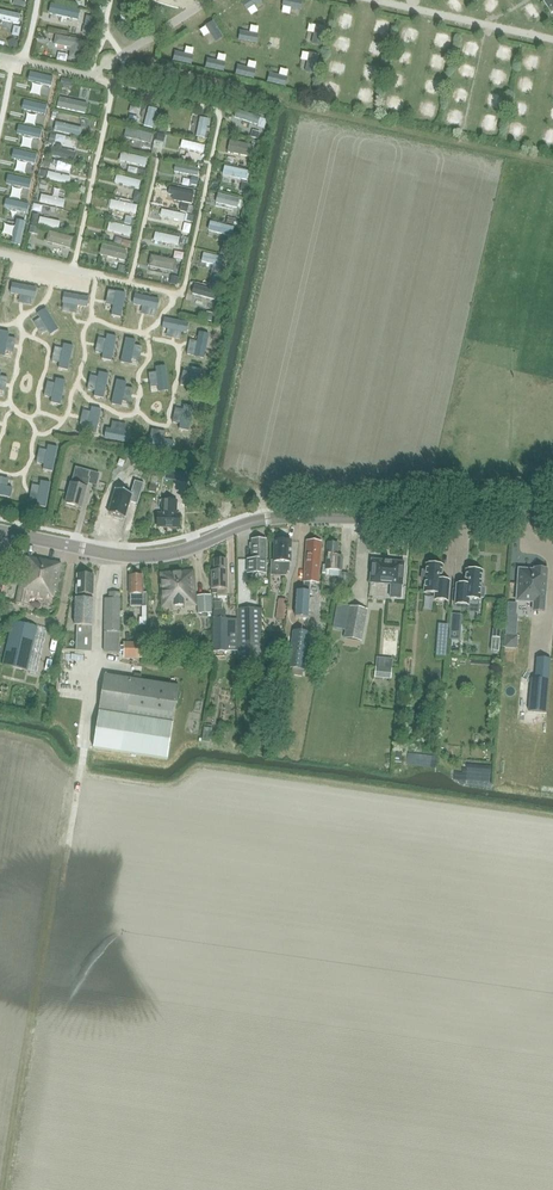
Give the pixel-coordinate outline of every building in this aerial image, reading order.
[(56,7),(77,9),(77,1),(70,0),(57,0),(56,7)] [(322,9),(334,12),(337,2),(330,0),(324,0),(322,9)] [(551,14),(552,13),(552,0),(542,0),(551,14)] [(13,25),(15,17),(23,18),(25,8),(2,2),(0,8),(0,13),(7,15),(5,23),(13,25)] [(355,20),(356,9),(344,8),(343,19),(355,20)] [(382,11),(378,23),(395,27),(398,15),(382,11)] [(405,18),(404,30),(416,31),(417,19),(405,18)] [(319,19),(316,31),(328,34),(331,22),(319,19)] [(446,27),(444,38),(458,41),(460,29),(446,27)] [(337,41),(353,43),(355,30),(338,28),(337,41)] [(85,51),(87,32),(60,29),(59,39),(74,41),(73,50),(85,51)] [(390,48),(392,34),(375,32),(373,46),(390,48)] [(467,33),(466,45),(477,46),(478,34),(467,33)] [(520,53),(521,36),(508,35),(507,53),(520,53)] [(400,52),(411,54),(412,42),(402,41),(400,52)] [(188,44),(186,55),(199,57),(201,46),(188,44)] [(311,45),(311,61),(323,62),(323,45),(311,45)] [(528,47),(528,59),(539,59),(539,47),(528,47)] [(438,57),(454,59),(456,51),(439,48),(438,57)] [(209,59),(221,62),(222,56),(210,53),(209,59)] [(460,66),(472,68),(474,56),(462,54),(460,66)] [(236,55),(234,66),(245,68),(247,57),(236,55)] [(344,66),(344,55),(332,55),(332,66),(344,66)] [(384,72),(387,62),(375,59),(372,68),(384,72)] [(516,77),(518,60),(504,59),(502,76),(516,77)] [(267,72),(269,62),(261,60),(259,70),(267,72)] [(291,78),(292,66),(280,65),(279,77),(291,78)] [(398,80),(406,81),(408,66),(399,65),(398,80)] [(308,68),(306,79),(318,81),(320,69),(308,68)] [(534,83),(537,72),(524,68),(521,80),(534,83)] [(435,83),(444,86),(447,72),(438,70),(435,83)] [(338,88),(341,75),(329,72),(326,85),(338,88)] [(39,77),(38,86),(58,87),(58,78),(39,77)] [(381,95),(384,78),(369,77),(367,93),(381,95)] [(459,82),(459,92),(472,93),(473,82),(459,82)] [(507,100),(511,87),(500,84),(497,97),(507,100)] [(402,102),(405,90),(394,87),(391,99),(402,102)] [(63,91),(61,101),(90,107),(92,96),(63,91)] [(516,104),(528,106),(530,94),(518,92),(516,104)] [(429,109),(442,109),(443,94),(430,93),(429,109)] [(29,94),(27,104),(48,108),(50,98),(29,94)] [(159,121),(163,101),(153,99),(149,119),(159,121)] [(452,100),(450,114),(462,117),(465,102),(452,100)] [(264,117),(265,111),(241,105),(239,111),(264,117)] [(212,130),(214,110),(205,109),(202,129),(212,130)] [(524,130),(526,117),(513,116),(512,129),(524,130)] [(23,120),(23,130),(45,131),(46,121),(23,120)] [(155,138),(157,127),(131,121),(129,132),(155,138)] [(256,132),(236,128),(233,145),(253,148),(256,132)] [(73,131),(71,140),(80,142),(82,133),(73,131)] [(210,144),(211,136),(187,133),(186,141),(210,144)] [(17,155),(40,156),(41,146),(18,145),(17,155)] [(201,145),(199,154),(208,156),(209,147),(201,145)] [(151,158),(152,149),(126,147),(125,157),(151,158)] [(73,166),(76,158),(66,155),(64,163),(73,166)] [(181,158),(181,167),(202,169),(202,159),(181,158)] [(230,158),(228,167),(252,172),(254,162),(230,158)] [(134,168),(142,168),(143,161),(135,160),(134,168)] [(51,174),(74,178),(75,169),(52,165),(51,174)] [(119,177),(144,183),(146,174),(122,167),(119,177)] [(12,169),(11,178),(35,179),(36,171),(12,169)] [(197,195),(199,185),(175,179),(172,189),(197,195)] [(24,191),(32,193),(34,185),(26,183),(24,191)] [(224,186),(222,195),(246,200),(248,191),(224,186)] [(46,187),(44,196),(67,202),(70,193),(46,187)] [(116,192),(114,202),(141,208),(143,198),(116,192)] [(186,200),(187,194),(178,192),(176,198),(186,200)] [(32,207),(33,196),(11,195),(10,206),(32,207)] [(167,200),(165,209),(189,215),(191,207),(167,200)] [(45,209),(43,218),(63,223),(65,215),(45,209)] [(28,238),(29,214),(19,213),(17,237),(28,238)] [(237,230),(240,220),(217,213),(214,222),(237,230)] [(115,214),(112,225),(135,231),(137,220),(115,214)] [(52,234),(75,241),(78,231),(55,224),(52,234)] [(160,226),(159,235),(183,238),(184,229),(160,226)] [(107,238),(106,250),(130,253),(132,241),(107,238)] [(223,259),(225,248),(209,244),(207,255),(223,259)] [(154,259),(181,265),(184,254),(156,247),(154,259)] [(43,266),(40,274),(60,280),(62,271),(43,266)] [(169,266),(168,275),(174,276),(176,267),(169,266)] [(198,280),(196,290),(221,293),(222,283),(198,280)] [(134,295),(133,309),(145,309),(145,296),(134,295)] [(46,328),(50,309),(40,307),(37,301),(23,299),(18,302),(8,300),(4,319),(46,328)] [(113,308),(108,324),(120,328),(125,312),(113,308)] [(201,327),(204,316),(191,312),(188,323),(201,327)] [(133,331),(144,332),(145,320),(134,319),(133,331)] [(13,341),(17,325),(2,321),(0,330),(0,338),(13,341)] [(59,340),(78,345),(81,336),(62,331),(59,340)] [(105,339),(104,355),(117,356),(118,340),(105,339)] [(128,342),(127,353),(140,354),(141,343),(128,342)] [(193,347),(192,353),(210,356),(211,349),(193,347)] [(15,366),(16,356),(0,354),(0,363),(15,366)] [(61,358),(58,370),(70,373),(73,360),(61,358)] [(125,371),(139,372),(140,361),(126,360),(125,371)] [(110,377),(112,369),(95,365),(93,372),(110,377)] [(189,376),(185,388),(197,391),(201,380),(189,376)] [(134,394),(136,382),(122,380),(120,391),(134,394)] [(51,388),(50,403),(64,404),(65,389),(51,388)] [(93,395),(91,407),(105,410),(107,397),(93,395)] [(192,414),(196,399),(184,396),(180,410),(192,414)] [(114,405),(112,420),(124,422),(126,407),(114,405)] [(55,430),(60,414),(48,410),(44,427),(55,430)] [(69,415),(68,428),(78,429),(79,415),(69,415)] [(183,420),(180,436),(193,438),(196,423),(183,420)] [(149,440),(152,430),(147,428),(144,438),(149,440)] [(40,461),(54,464),(57,451),(43,448),(40,461)] [(96,486),(99,476),(99,474),(76,467),(71,485),(66,504),(82,508),(88,483),(96,486)] [(38,472),(35,488),(48,491),(52,476),(38,472)] [(116,490),(109,514),(115,516),(114,518),(121,520),(122,518),(124,519),(129,502),(137,505),(144,484),(135,481),(131,494),(116,490)] [(179,528),(179,515),(175,515),(176,502),(163,501),(162,514),(157,514),(157,526),(179,528)] [(284,539),(276,539),(276,541),(274,541),(273,562),(271,562),(270,576),(285,577),(287,572),(288,572),(289,564),(290,564),(291,541),(284,541),(284,539)] [(266,541),(251,540),(251,541),(251,544),(250,544),(249,549),(251,549),(251,560),(247,560),(246,569),(265,569),(266,541)] [(297,591),(295,617),(308,618),(309,605),(311,583),(319,584),(322,543),(307,542),(304,583),(304,592),(297,591)] [(327,543),(325,570),(341,572),(342,557),(337,557),(338,544),(327,543)] [(61,563),(25,556),(15,602),(27,605),(28,596),(52,600),(53,591),(55,591),(61,563)] [(226,597),(226,589),(225,560),(213,560),(214,571),(211,571),(212,594),(217,594),(217,597),(226,597)] [(404,562),(371,560),(370,583),(391,585),(390,597),(400,598),(401,585),(402,586),(404,562)] [(423,571),(422,579),(425,580),(424,592),(434,593),(434,600),(448,601),(449,586),(450,582),(449,581),(442,581),(443,566),(441,566),(440,564),(434,564),(432,565),(426,565),(426,572),(423,571)] [(456,589),(455,605),(469,606),(469,599),(480,600),(480,598),(483,598),(484,589),(481,589),(482,572),(479,571),(477,570),(472,569),(470,571),(466,570),(465,585),(457,585),(457,584),(457,585),(456,589)] [(522,570),(520,602),(536,603),(536,611),(547,612),(550,569),(537,569),(537,571),(522,570)] [(162,606),(195,604),(193,573),(160,575),(162,606)] [(347,586),(348,574),(339,573),(338,585),(347,586)] [(75,612),(74,626),(76,626),(75,651),(91,651),(93,599),(93,596),(94,576),(77,575),(77,596),(77,599),(75,599),(75,612)] [(146,593),(143,593),(143,577),(130,577),(130,594),(130,607),(141,607),(141,618),(139,618),(139,626),(146,626),(146,593)] [(119,653),(120,593),(109,593),(109,599),(105,599),(104,652),(119,653)] [(212,613),(211,595),(197,596),(197,614),(212,613)] [(284,620),(287,601),(279,600),(276,618),(284,620)] [(351,607),(345,638),(361,641),(366,618),(367,610),(351,607)] [(262,609),(237,609),(238,618),(238,651),(238,656),(263,656),(262,609)] [(225,612),(212,612),(213,652),(238,651),(238,618),(226,619),(225,612)] [(452,614),(451,628),(463,629),(464,615),(452,614)] [(37,673),(47,630),(13,622),(3,665),(37,673)] [(447,640),(448,626),(438,625),(437,639),(447,640)] [(292,630),(287,668),(293,669),(292,675),(302,677),(303,670),(304,670),(309,633),(292,630)] [(143,657),(144,642),(124,642),(124,657),(143,657)] [(531,679),(529,712),(546,713),(551,659),(537,658),(535,679),(531,679)] [(390,679),(392,670),(375,668),(374,678),(390,679)] [(105,675),(99,711),(93,749),(167,760),(179,687),(105,675)]
